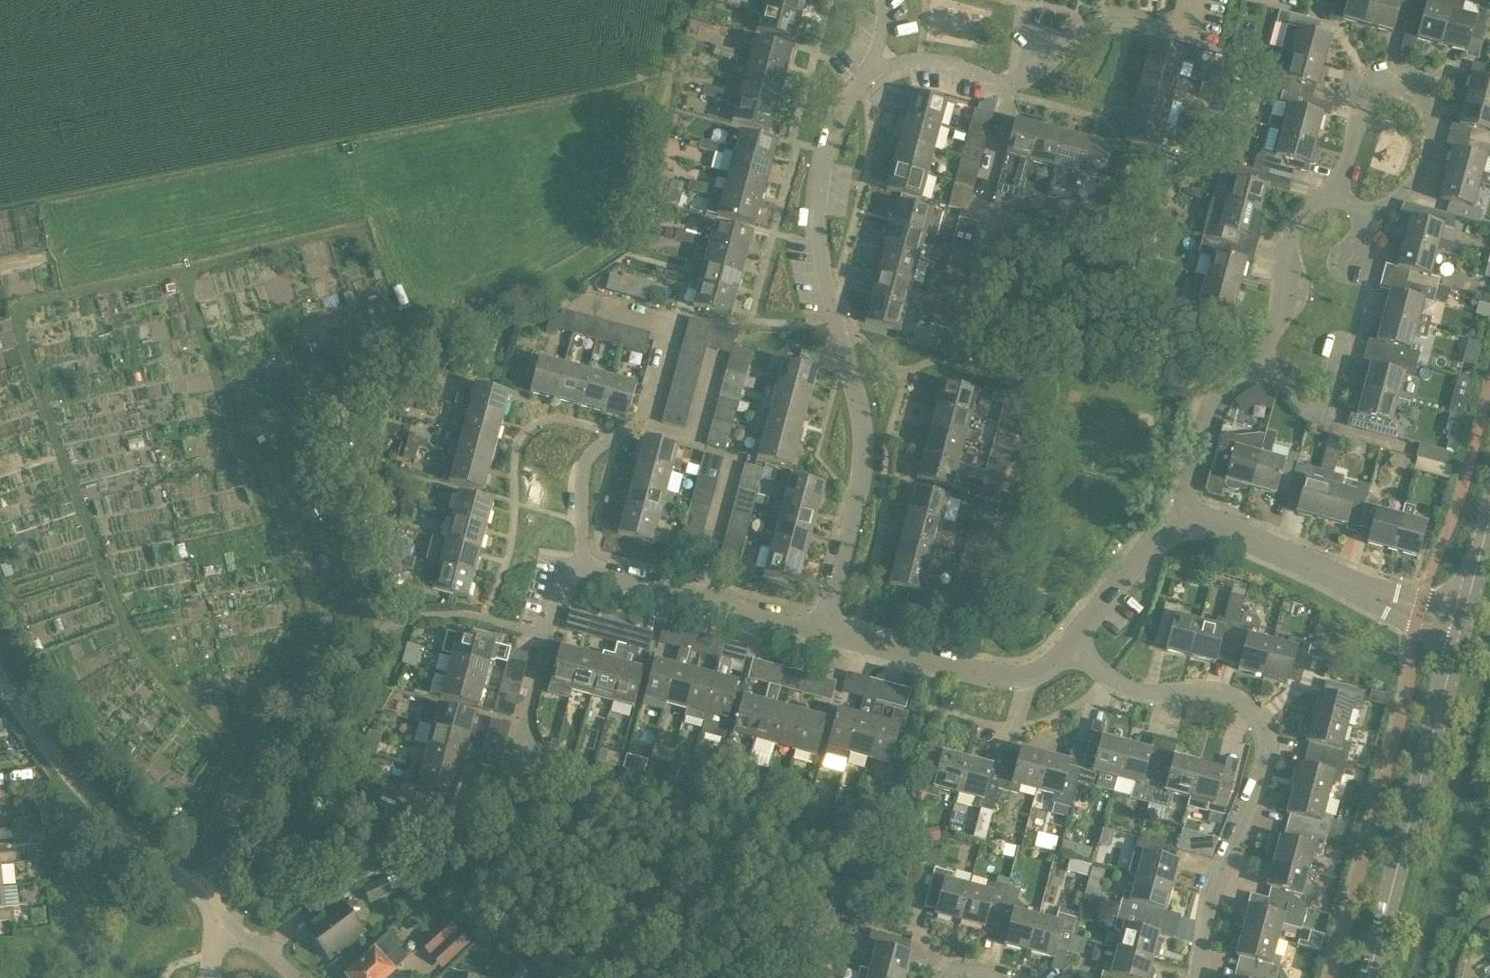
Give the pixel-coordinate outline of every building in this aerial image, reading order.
[(751,11),(753,6),(754,2),(745,0),(741,0),(739,7),(751,11)] [(763,9),(800,19),(805,0),(765,0),(763,9)] [(1367,26),(1374,0),(1334,0),(1333,3),(1346,6),(1342,19),(1367,26)] [(1408,23),(1414,0),(1374,0),(1367,26),(1392,32),(1396,19),(1408,23)] [(1441,46),(1453,0),(1442,0),(1442,1),(1440,0),(1414,0),(1408,23),(1420,26),(1416,39),(1441,46)] [(1441,46),(1467,53),(1466,56),(1478,59),(1489,13),(1489,12),(1478,9),(1476,19),(1461,16),(1466,0),(1453,0),(1441,46)] [(751,11),(751,13),(761,15),(757,30),(794,40),(800,19),(763,9),(753,6),(751,11)] [(1277,49),(1277,50),(1324,62),(1331,37),(1318,33),(1321,22),(1279,11),(1276,23),(1286,26),(1280,50),(1277,49)] [(753,45),(749,60),(787,70),(793,49),(746,36),(744,43),(753,45)] [(1151,43),(1144,68),(1179,77),(1183,63),(1193,66),(1198,48),(1174,41),(1172,49),(1151,43)] [(713,54),(726,58),(729,49),(715,45),(713,54)] [(729,49),(726,58),(738,61),(741,52),(729,49)] [(1283,91),(1300,96),(1313,99),(1302,96),(1305,84),(1318,87),(1324,62),(1277,50),(1275,57),(1278,63),(1287,65),(1283,78),(1262,72),(1259,85),(1283,91)] [(749,60),(743,80),(781,90),(787,70),(749,60)] [(1465,99),(1489,106),(1489,61),(1487,60),(1483,78),(1471,75),(1465,99)] [(1144,68),(1137,92),(1173,101),(1179,77),(1144,68)] [(1206,70),(1202,83),(1214,86),(1223,89),(1227,75),(1206,70)] [(738,100),(776,111),(781,90),(743,80),(738,100)] [(1214,86),(1202,83),(1199,97),(1210,99),(1214,86)] [(703,95),(715,98),(717,90),(705,86),(703,95)] [(715,98),(726,102),(727,102),(728,97),(730,93),(717,90),(715,98)] [(1268,126),(1268,127),(1316,139),(1323,114),(1310,111),(1313,99),(1300,96),(1283,91),(1280,103),(1289,105),(1282,130),(1268,126)] [(1137,92),(1131,115),(1166,125),(1173,101),(1137,92)] [(912,93),(905,119),(941,128),(948,102),(912,93)] [(726,102),(726,104),(736,107),(732,121),(770,132),(776,111),(738,100),(728,97),(727,102),(726,102)] [(1468,141),(1489,146),(1489,106),(1465,99),(1458,125),(1471,129),(1468,141)] [(974,109),(967,135),(987,140),(994,114),(974,109)] [(1166,125),(1131,115),(1124,140),(1159,150),(1166,125)] [(1194,118),(1190,131),(1201,134),(1202,134),(1211,137),(1215,124),(1194,118)] [(900,119),(897,133),(901,134),(899,142),(934,151),(941,128),(905,119),(905,120),(900,119)] [(993,203),(1018,210),(1023,190),(1022,190),(1030,162),(1040,127),(1015,120),(1006,155),(1020,159),(1012,187),(998,184),(993,203)] [(1064,133),(1040,127),(1030,162),(1054,168),(1064,133)] [(1219,161),(1256,171),(1276,177),(1277,173),(1293,177),(1295,169),(1306,172),(1308,165),(1309,165),(1309,164),(1313,165),(1316,163),(1318,154),(1316,151),(1313,150),(1316,139),(1268,127),(1258,164),(1254,163),(1253,170),(1219,161)] [(1201,134),(1190,131),(1186,144),(1198,147),(1201,134)] [(734,153),(772,163),(778,142),(740,132),(736,146),(726,143),(725,146),(724,150),(734,153)] [(1088,139),(1064,133),(1054,168),(1069,172),(1066,183),(1075,185),(1078,174),(1088,139)] [(967,135),(961,158),(981,164),(987,140),(967,135)] [(1113,146),(1088,139),(1078,174),(1103,181),(1113,146)] [(698,148),(711,152),(713,143),(701,140),(698,148)] [(1445,174),(1479,183),(1489,186),(1489,174),(1482,172),(1486,158),(1489,159),(1489,146),(1468,141),(1465,152),(1452,149),(1445,174)] [(899,142),(893,166),(928,175),(934,151),(899,142)] [(724,150),(725,146),(713,143),(711,152),(723,155),(724,150)] [(734,153),(728,173),(767,183),(772,163),(734,153)] [(961,158),(955,182),(974,188),(981,164),(961,158)] [(1233,177),(1226,203),(1259,211),(1266,186),(1273,188),(1276,177),(1256,171),(1219,161),(1216,173),(1233,177)] [(928,175),(893,166),(886,190),(921,199),(928,175)] [(727,180),(723,194),(761,204),(767,183),(728,173),(728,174),(720,171),(718,177),(727,180)] [(1479,183),(1445,174),(1438,199),(1472,209),(1479,183)] [(688,189),(700,192),(703,183),(691,180),(688,189)] [(974,188),(955,182),(948,206),(968,212),(974,188)] [(700,192),(711,195),(712,196),(713,191),(715,187),(703,183),(700,192)] [(1018,210),(1042,216),(1047,197),(1023,190),(1018,210)] [(712,196),(711,195),(707,212),(755,226),(761,204),(723,194),(713,191),(712,196)] [(1042,216),(1066,222),(1071,203),(1047,197),(1042,216)] [(1213,200),(1203,236),(1236,246),(1239,234),(1252,237),(1259,211),(1226,203),(1226,204),(1213,200)] [(892,217),(890,225),(936,238),(942,213),(896,201),(896,203),(889,204),(886,213),(892,217)] [(1071,203),(1066,222),(1091,229),(1095,210),(1071,203)] [(1409,217),(1402,242),(1437,251),(1437,250),(1456,255),(1459,245),(1439,240),(1446,214),(1412,205),(1416,206),(1413,218),(1409,217)] [(959,218),(953,242),(972,248),(978,223),(959,218)] [(701,237),(700,242),(748,255),(753,233),(715,223),(705,220),(700,237),(701,237)] [(1450,222),(1449,239),(1465,240),(1466,223),(1450,222)] [(886,240),(883,250),(919,260),(923,246),(933,248),(936,238),(890,225),(889,228),(885,229),(883,237),(886,240)] [(1000,250),(1013,254),(1018,233),(1005,230),(1000,250)] [(674,239),(686,243),(689,234),(677,231),(674,239)] [(689,234),(686,243),(698,246),(700,242),(701,237),(700,237),(689,234)] [(1211,258),(1206,277),(1239,286),(1246,261),(1233,257),(1236,246),(1203,236),(1199,254),(1211,258)] [(698,246),(698,248),(708,251),(704,264),(742,275),(748,255),(700,242),(698,246)] [(953,242),(946,267),(965,272),(972,248),(953,242)] [(1408,271),(1405,283),(1448,294),(1449,289),(1438,286),(1439,279),(1430,276),(1437,251),(1402,242),(1395,267),(1408,271)] [(883,250),(877,274),(913,284),(919,260),(883,250)] [(654,282),(657,271),(619,261),(616,272),(654,282)] [(699,285),(737,296),(742,275),(704,264),(699,285)] [(946,267),(939,291),(959,296),(965,272),(946,267)] [(663,280),(675,283),(678,275),(665,272),(663,280)] [(877,274),(871,298),(906,308),(913,284),(877,274)] [(1206,277),(1196,274),(1193,285),(1203,288),(1199,302),(1190,300),(1187,312),(1216,320),(1219,307),(1232,311),(1239,286),(1206,277)] [(651,297),(654,282),(613,275),(611,290),(651,297)] [(675,283),(688,287),(689,282),(690,278),(678,275),(675,283)] [(688,287),(687,289),(697,292),(693,307),(731,317),(737,296),(699,285),(689,282),(688,287)] [(1389,291),(1383,316),(1428,328),(1431,318),(1419,315),(1423,300),(1433,303),(1434,299),(1445,302),(1448,294),(1405,283),(1402,294),(1389,291)] [(939,291),(933,315),(953,320),(959,296),(939,291)] [(906,308),(871,298),(864,322),(900,332),(906,308)] [(558,329),(573,333),(578,314),(562,310),(561,316),(551,313),(546,332),(557,335),(558,329)] [(573,333),(597,340),(602,320),(578,314),(573,333)] [(933,315),(930,325),(950,330),(953,320),(933,315)] [(1390,345),(1386,357),(1420,366),(1422,358),(1418,357),(1419,353),(1410,350),(1414,335),(1426,338),(1428,328),(1383,316),(1376,341),(1390,345)] [(690,318),(687,329),(710,335),(713,324),(690,318)] [(597,340),(621,346),(626,327),(602,320),(597,340)] [(710,335),(707,348),(718,350),(725,327),(713,324),(710,335)] [(626,327),(621,346),(645,353),(651,333),(626,327)] [(725,327),(718,350),(730,354),(736,330),(725,327)] [(687,329),(683,341),(707,348),(710,335),(687,329)] [(683,341),(680,353),(704,360),(707,348),(683,341)] [(732,347),(726,372),(745,377),(752,352),(732,347)] [(680,353),(677,364),(701,371),(704,360),(680,353)] [(1370,365),(1363,390),(1410,403),(1410,402),(1397,399),(1403,374),(1413,377),(1414,373),(1418,374),(1420,366),(1386,357),(1383,369),(1370,365)] [(530,392),(555,399),(564,364),(539,358),(530,392)] [(783,360),(776,385),(811,395),(818,370),(783,360)] [(555,399),(579,405),(589,371),(564,364),(555,399)] [(677,364),(674,376),(698,382),(701,371),(677,364)] [(579,405),(603,412),(613,377),(589,371),(579,405)] [(726,372),(719,396),(739,401),(745,377),(726,372)] [(674,376),(671,387),(694,394),(698,382),(674,376)] [(613,377),(603,412),(628,418),(637,384),(613,377)] [(943,382),(936,407),(982,419),(985,410),(975,407),(979,392),(943,382)] [(429,383),(425,396),(432,398),(438,399),(441,386),(429,383)] [(469,408),(468,408),(504,418),(510,393),(475,384),(471,398),(457,394),(455,404),(469,408)] [(776,385),(770,410),(805,419),(811,395),(776,385)] [(671,387),(668,399),(691,405),(694,394),(671,387)] [(1410,403),(1363,390),(1357,416),(1370,419),(1367,431),(1397,439),(1401,427),(1390,424),(1394,409),(1407,413),(1410,403)] [(432,398),(425,396),(425,397),(420,395),(417,409),(429,411),(432,398)] [(719,396),(713,420),(733,425),(739,401),(719,396)] [(1005,398),(998,423),(1018,429),(1024,403),(1005,398)] [(668,399),(665,410),(689,416),(691,405),(668,399)] [(936,407),(930,432),(965,441),(972,416),(982,419),(936,407)] [(468,408),(462,433),(497,443),(504,418),(468,408)] [(689,416),(665,410),(661,423),(685,429),(689,416)] [(770,410),(764,433),(798,442),(805,419),(770,410)] [(733,425),(713,420),(706,445),(726,450),(733,425)] [(998,423),(992,448),(1011,453),(1018,429),(998,423)] [(1278,481),(1290,484),(1299,454),(1286,451),(1284,460),(1271,457),(1277,433),(1266,430),(1264,435),(1250,488),(1275,494),(1278,481)] [(930,432),(923,455),(970,468),(973,457),(962,454),(965,441),(930,432)] [(456,456),(455,457),(491,467),(497,443),(462,433),(458,446),(450,444),(447,453),(456,456)] [(798,442),(764,433),(757,458),(792,467),(798,442)] [(1239,485),(1250,488),(1264,435),(1260,434),(1235,437),(1224,434),(1214,474),(1225,477),(1224,481),(1226,482),(1225,485),(1227,488),(1234,490),(1238,489),(1239,485)] [(409,436),(407,444),(419,447),(426,449),(428,441),(409,436)] [(644,437),(637,461),(673,470),(673,469),(680,471),(682,461),(675,460),(679,446),(644,437)] [(419,447),(407,444),(404,457),(416,460),(419,447)] [(1417,458),(1447,466),(1451,453),(1420,445),(1417,458)] [(1296,512),(1321,519),(1332,474),(1322,471),(1319,482),(1305,479),(1313,449),(1301,446),(1299,454),(1290,484),(1287,496),(1300,500),(1296,512)] [(992,448),(985,472),(1005,477),(1011,453),(992,448)] [(704,452),(698,477),(717,482),(723,457),(704,452)] [(970,468),(923,455),(917,480),(959,491),(963,476),(967,477),(970,468)] [(491,467),(455,457),(449,481),(484,491),(491,467)] [(637,461),(631,485),(666,494),(673,470),(637,461)] [(745,463),(738,489),(758,494),(764,469),(745,463)] [(978,496),(978,500),(997,505),(1005,477),(985,472),(979,496),(978,496)] [(1357,532),(1359,527),(1358,527),(1369,485),(1358,482),(1355,492),(1341,488),(1344,477),(1332,474),(1321,519),(1346,525),(1345,529),(1357,532)] [(790,476),(783,501),(818,510),(825,485),(790,476)] [(698,477),(691,501),(711,506),(717,482),(698,477)] [(627,499),(625,509),(660,518),(667,520),(673,497),(666,495),(666,494),(631,485),(630,488),(628,487),(625,498),(627,499)] [(1367,544),(1392,550),(1401,516),(1376,509),(1378,499),(1367,497),(1370,485),(1369,485),(1358,527),(1359,527),(1370,530),(1367,544)] [(914,487),(908,513),(955,525),(955,524),(944,521),(950,497),(914,487)] [(738,489),(731,513),(751,518),(758,494),(738,489)] [(407,490),(403,504),(415,507),(419,494),(407,490)] [(459,492),(452,517),(487,526),(494,501),(459,492)] [(977,503),(970,529),(990,534),(997,505),(978,500),(977,503)] [(691,501),(685,525),(704,530),(711,506),(691,501)] [(783,501),(776,525),(812,534),(818,510),(783,501)] [(415,507),(403,504),(400,517),(412,520),(415,507)] [(1401,516),(1392,550),(1417,557),(1426,522),(1412,519),(1415,507),(1405,504),(1402,516),(1401,516)] [(660,518),(625,509),(618,534),(653,543),(660,518)] [(731,513),(725,537),(745,542),(751,518),(731,513)] [(908,513),(901,537),(937,546),(941,532),(952,534),(955,525),(908,513)] [(452,517),(446,541),(481,550),(487,526),(452,517)] [(704,530),(685,525),(678,550),(698,555),(704,530)] [(776,525),(770,549),(805,558),(812,534),(776,525)] [(970,529),(963,553),(983,558),(990,534),(970,529)] [(745,542),(725,537),(719,561),(738,566),(745,542)] [(901,537),(895,560),(931,570),(937,546),(901,537)] [(395,538),(391,553),(406,557),(406,555),(403,555),(406,541),(395,538)] [(446,541),(439,566),(474,575),(481,550),(446,541)] [(805,558),(770,549),(767,561),(761,559),(759,568),(764,570),(763,573),(799,583),(805,558)] [(406,557),(391,553),(389,562),(394,563),(394,567),(403,569),(406,557)] [(963,553),(957,577),(977,582),(983,558),(963,553)] [(931,570),(895,560),(889,585),(909,590),(906,603),(930,609),(934,595),(925,593),(931,570)] [(474,575),(439,566),(433,589),(468,599),(474,575)] [(977,582),(957,577),(950,601),(970,606),(977,582)] [(1216,660),(1227,663),(1238,623),(1237,623),(1247,585),(1234,582),(1224,620),(1217,618),(1214,627),(1199,623),(1190,657),(1215,664),(1216,660)] [(1165,651),(1190,657),(1199,623),(1178,617),(1180,609),(1165,605),(1155,644),(1166,647),(1165,651)] [(1263,677),(1272,642),(1256,637),(1260,623),(1254,622),(1256,616),(1243,613),(1240,624),(1238,623),(1227,663),(1238,666),(1237,670),(1263,677)] [(579,634),(587,636),(592,616),(584,614),(579,634)] [(592,616),(587,636),(595,638),(600,618),(592,616)] [(625,625),(619,644),(628,647),(633,627),(625,625)] [(628,647),(613,702),(634,708),(644,670),(636,667),(640,650),(636,649),(642,629),(633,627),(628,647)] [(678,627),(673,646),(680,648),(681,648),(686,629),(678,627)] [(686,629),(681,648),(689,651),(694,632),(686,629)] [(447,632),(442,653),(490,666),(492,659),(507,663),(511,648),(447,632)] [(1272,642),(1263,677),(1287,684),(1288,679),(1300,682),(1311,642),(1289,637),(1287,646),(1272,642)] [(719,638),(714,657),(721,659),(722,659),(727,640),(719,638)] [(717,677),(707,715),(729,721),(739,683),(732,681),(733,678),(728,677),(732,662),(730,661),(735,642),(727,640),(722,659),(717,677)] [(418,663),(423,644),(411,641),(406,660),(418,663)] [(603,658),(593,697),(613,702),(628,647),(619,644),(616,656),(604,653),(603,658)] [(551,685),(572,691),(582,653),(561,647),(551,685)] [(676,666),(666,704),(685,709),(687,710),(697,671),(687,669),(692,651),(689,651),(681,648),(680,648),(675,665),(676,666)] [(530,654),(511,649),(509,657),(528,662),(530,654)] [(452,656),(446,676),(485,686),(490,666),(442,653),(452,656)] [(572,691),(593,697),(603,658),(582,653),(572,691)] [(645,698),(643,704),(663,710),(665,704),(666,704),(676,666),(675,665),(655,660),(645,698)] [(761,682),(769,684),(774,665),(766,663),(761,682)] [(774,745),(774,746),(785,708),(780,707),(781,703),(776,702),(780,687),(778,687),(783,668),(774,665),(769,684),(765,702),(764,702),(752,749),(771,754),(774,745)] [(685,709),(683,716),(685,716),(703,721),(704,722),(705,722),(707,715),(717,677),(716,677),(697,671),(687,710),(685,709)] [(807,674),(802,693),(810,696),(816,677),(807,674)] [(485,686),(446,676),(441,697),(479,708),(485,686)] [(848,753),(849,753),(870,679),(861,676),(856,695),(863,697),(858,715),(838,709),(826,755),(846,760),(848,753)] [(816,677),(810,696),(818,698),(823,679),(816,677)] [(849,753),(870,759),(880,721),(871,718),(875,701),(873,700),(878,681),(870,679),(849,753)] [(1319,691),(1312,717),(1346,726),(1351,708),(1360,711),(1366,690),(1325,680),(1322,692),(1319,691)] [(502,681),(500,690),(519,695),(521,686),(502,681)] [(911,690),(903,687),(897,706),(906,709),(911,690)] [(519,695),(500,690),(498,699),(517,703),(519,695)] [(751,749),(752,749),(764,702),(743,697),(733,734),(753,740),(751,749)] [(439,705),(433,727),(471,737),(477,715),(439,705)] [(774,746),(795,751),(806,713),(785,708),(774,746)] [(880,721),(870,759),(891,764),(901,726),(904,727),(908,713),(895,709),(891,724),(880,721)] [(806,713),(795,751),(816,757),(827,719),(806,713)] [(1317,744),(1314,756),(1345,765),(1351,743),(1342,741),(1346,726),(1312,717),(1312,718),(1308,717),(1305,720),(1304,726),(1305,730),(1308,731),(1305,741),(1317,744)] [(433,727),(428,747),(466,757),(471,737),(433,727)] [(489,732),(487,741),(505,746),(508,737),(489,732)] [(940,790),(958,794),(968,759),(943,752),(947,737),(934,734),(918,793),(938,798),(940,790)] [(1081,769),(1080,769),(1078,777),(1097,782),(1099,774),(1116,778),(1126,743),(1101,737),(1100,740),(1089,737),(1081,769)] [(505,746),(487,741),(485,749),(503,754),(505,746)] [(1151,750),(1126,743),(1116,778),(1134,783),(1130,799),(1149,804),(1155,781),(1143,777),(1151,750)] [(428,747),(422,767),(460,777),(466,757),(428,747)] [(1019,752),(1009,749),(1003,773),(999,788),(1016,793),(1019,785),(1036,790),(1046,754),(1021,747),(1019,752)] [(1071,761),(1046,754),(1036,790),(1053,794),(1051,802),(1070,807),(1078,777),(1080,769),(1070,766),(1071,761)] [(1166,784),(1155,781),(1149,804),(1168,809),(1173,794),(1189,798),(1187,806),(1199,763),(1173,756),(1166,784)] [(1300,764),(1293,789),(1327,798),(1332,782),(1340,784),(1345,765),(1314,756),(1311,767),(1300,764)] [(968,759),(958,794),(975,799),(972,807),(980,809),(991,812),(997,788),(999,788),(1003,773),(989,769),(991,765),(968,759)] [(1223,770),(1199,763),(1187,806),(1223,816),(1234,777),(1222,774),(1223,770)] [(460,777),(422,767),(417,788),(455,798),(460,777)] [(674,783),(688,787),(692,770),(679,767),(674,783)] [(478,773),(476,781),(495,786),(497,778),(478,773)] [(495,786),(476,781),(474,789),(493,794),(495,786)] [(1289,814),(1286,826),(1325,836),(1341,840),(1346,823),(1331,819),(1331,815),(1323,813),(1327,798),(1293,789),(1286,814),(1289,814)] [(414,829),(424,832),(432,834),(433,831),(438,813),(420,808),(414,829)] [(1280,837),(1274,862),(1308,871),(1312,854),(1320,856),(1325,836),(1286,826),(1283,838),(1280,837)] [(940,827),(925,828),(925,833),(916,834),(917,842),(926,842),(926,844),(941,842),(940,827)] [(986,830),(975,827),(972,838),(983,841),(986,830)] [(1193,828),(1188,849),(1217,856),(1222,835),(1193,828)] [(1141,860),(1137,877),(1171,886),(1178,861),(1174,860),(1178,849),(1138,838),(1132,858),(1141,860)] [(19,852),(19,851),(6,852),(6,846),(0,846),(0,854),(19,852)] [(3,887),(0,865),(20,863),(19,852),(0,854),(0,887),(3,887)] [(1092,875),(1095,864),(1079,859),(1076,870),(1092,875)] [(1270,887),(1267,898),(1295,906),(1306,909),(1312,888),(1304,886),(1308,871),(1274,862),(1267,886),(1270,887)] [(905,887),(918,890),(924,867),(911,863),(905,887)] [(935,914),(960,921),(969,887),(952,882),(954,873),(935,868),(925,907),(936,910),(935,914)] [(1098,894),(1107,872),(1099,869),(1090,891),(1098,894)] [(387,880),(386,878),(363,888),(369,904),(393,894),(392,891),(401,887),(403,894),(419,887),(405,872),(387,880)] [(1124,892),(1119,911),(1138,916),(1141,904),(1165,911),(1171,886),(1137,877),(1132,894),(1124,892)] [(986,924),(997,927),(1004,899),(1005,899),(1008,887),(988,882),(986,891),(969,887),(960,921),(985,928),(986,924)] [(0,887),(0,921),(14,920),(13,908),(5,909),(3,887),(0,887)] [(396,899),(401,911),(417,904),(412,892),(396,899)] [(1249,906),(1243,930),(1276,939),(1280,924),(1289,927),(1295,906),(1267,898),(1264,910),(1249,906)] [(1005,945),(1029,952),(1038,917),(1022,912),(1024,904),(1005,899),(1004,899),(997,927),(994,938),(1006,941),(1005,945)] [(341,904),(307,930),(330,960),(364,935),(341,904)] [(1309,921),(1330,926),(1333,912),(1312,908),(1309,921)] [(1122,932),(1117,949),(1152,958),(1152,957),(1155,958),(1158,956),(1161,947),(1159,944),(1156,943),(1158,933),(1135,927),(1138,916),(1119,911),(1114,929),(1122,932)] [(1038,917),(1029,952),(1054,958),(1055,956),(1066,959),(1077,918),(1057,913),(1055,921),(1038,917)] [(418,943),(442,969),(470,943),(446,917),(418,943)] [(370,949),(374,953),(348,977),(387,977),(393,973),(392,972),(408,957),(399,948),(403,944),(390,930),(370,949)] [(870,969),(905,977),(912,953),(908,952),(911,941),(871,930),(866,950),(875,952),(870,969)] [(1236,967),(1275,977),(1281,956),(1272,954),(1276,939),(1243,930),(1236,955),(1239,956),(1236,967)] [(1298,946),(1317,951),(1320,951),(1324,935),(1321,935),(1311,932),(1308,943),(1299,941),(1298,946)] [(1117,949),(1113,966),(1104,964),(1100,977),(1152,977),(1154,971),(1153,968),(1149,967),(1152,958),(1117,949)] [(870,969),(860,966),(857,977),(905,977),(870,969)] [(1236,967),(1233,977),(1275,977),(1236,967)]
